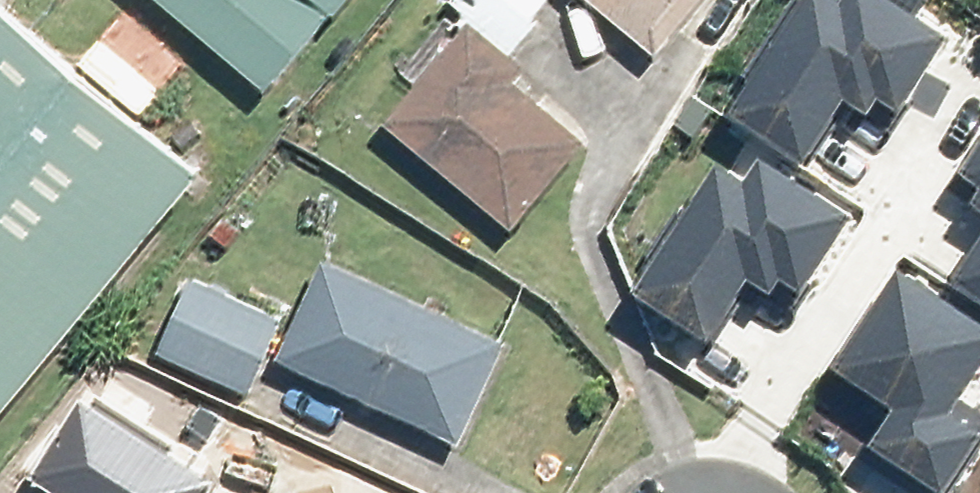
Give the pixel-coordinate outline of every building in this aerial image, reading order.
[(270,98),(350,0),(148,0),(270,98)] [(634,67),(688,0),(551,0),(634,67)] [(736,100),(810,148),(852,83),(900,115),(961,22),(927,0),(802,0),(736,100)] [(203,173),(0,3),(0,412),(203,173)] [(375,129),(418,165),(504,236),(582,143),(508,81),(517,69),(462,24),(375,129)] [(725,148),(640,276),(712,324),(748,270),(801,304),(870,201),(754,124),(734,154),(725,148)] [(966,164),(979,173),(979,142),(966,164)] [(967,270),(979,278),(979,250),(967,270)] [(848,353),(897,384),(861,440),(944,492),(947,492),(979,442),(979,391),(970,385),(979,369),(979,297),(912,253),(848,353)] [(500,343),(320,257),(268,365),(448,451),(500,343)] [(240,399),(274,321),(185,283),(152,361),(240,399)] [(30,482),(47,492),(205,492),(209,486),(79,405),(30,482)]
